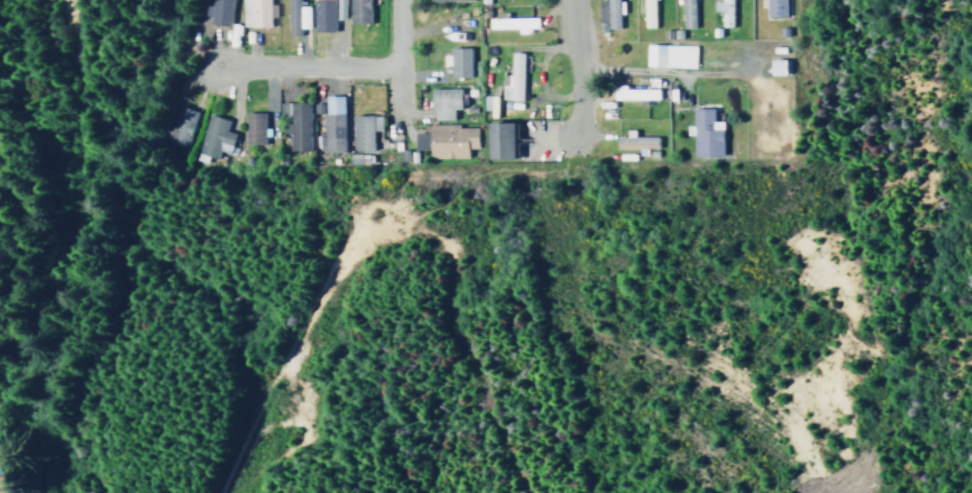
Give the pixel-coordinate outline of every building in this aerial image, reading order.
[(202,15),(208,16),(207,23),(228,24),(229,0),(210,0),(210,4),(203,4),(202,15)] [(268,26),(268,0),(240,0),(241,18),(248,18),(248,27),(268,26)] [(298,35),(297,27),(307,27),(307,4),(298,4),(298,0),(286,0),(287,35),(298,35)] [(333,31),(332,0),(312,0),(312,31),(333,31)] [(335,19),(344,18),(343,0),(334,0),(335,19)] [(348,22),(368,22),(368,0),(347,0),(348,22)] [(597,29),(617,28),(617,13),(621,13),(621,1),(617,1),(617,0),(596,0),(597,29)] [(642,27),(652,27),(652,0),(642,0),(642,27)] [(680,28),(692,27),(692,0),(680,0),(680,28)] [(730,0),(719,0),(711,0),(711,10),(720,10),(719,26),(729,26),(730,0)] [(783,16),(783,0),(763,0),(764,16),(783,16)] [(535,16),(506,17),(506,12),(496,12),(497,17),(487,17),(488,28),(516,27),(516,32),(525,32),(525,27),(536,27),(535,16)] [(693,45),(645,43),(644,65),(693,67),(693,45)] [(448,65),(448,77),(469,77),(468,46),(447,47),(447,53),(441,54),(442,65),(448,65)] [(500,99),(520,99),(521,52),(509,52),(509,73),(500,73),(500,99)] [(769,74),(786,74),(786,59),(770,59),(769,74)] [(656,99),(656,87),(612,87),(612,98),(656,99)] [(430,88),(430,119),(451,119),(451,109),(458,109),(458,88),(430,88)] [(342,151),(343,95),(322,95),(322,151),(342,151)] [(307,101),(277,102),(277,119),(280,119),(281,134),(287,134),(287,150),(308,149),(307,101)] [(164,142),(183,148),(194,110),(175,105),(164,142)] [(691,134),(692,156),(721,156),(720,120),(712,120),(711,107),(691,107),(691,125),(684,125),(685,135),(691,134)] [(261,112),(242,112),(243,143),(262,143),(261,112)] [(226,119),(205,113),(195,153),(214,158),(216,150),(227,152),(233,132),(223,130),(226,119)] [(351,150),(371,150),(371,130),(379,129),(379,114),(350,115),(351,150)] [(513,159),(513,121),(487,121),(487,158),(513,159)] [(475,126),(457,127),(457,123),(425,124),(425,131),(413,132),(413,148),(427,148),(427,157),(466,157),(466,148),(475,148),(475,126)] [(615,148),(637,148),(637,155),(645,155),(645,149),(656,149),(656,136),(633,136),(633,129),(624,129),(624,136),(615,136),(615,148)] [(369,154),(347,155),(347,162),(369,162),(369,154)]
